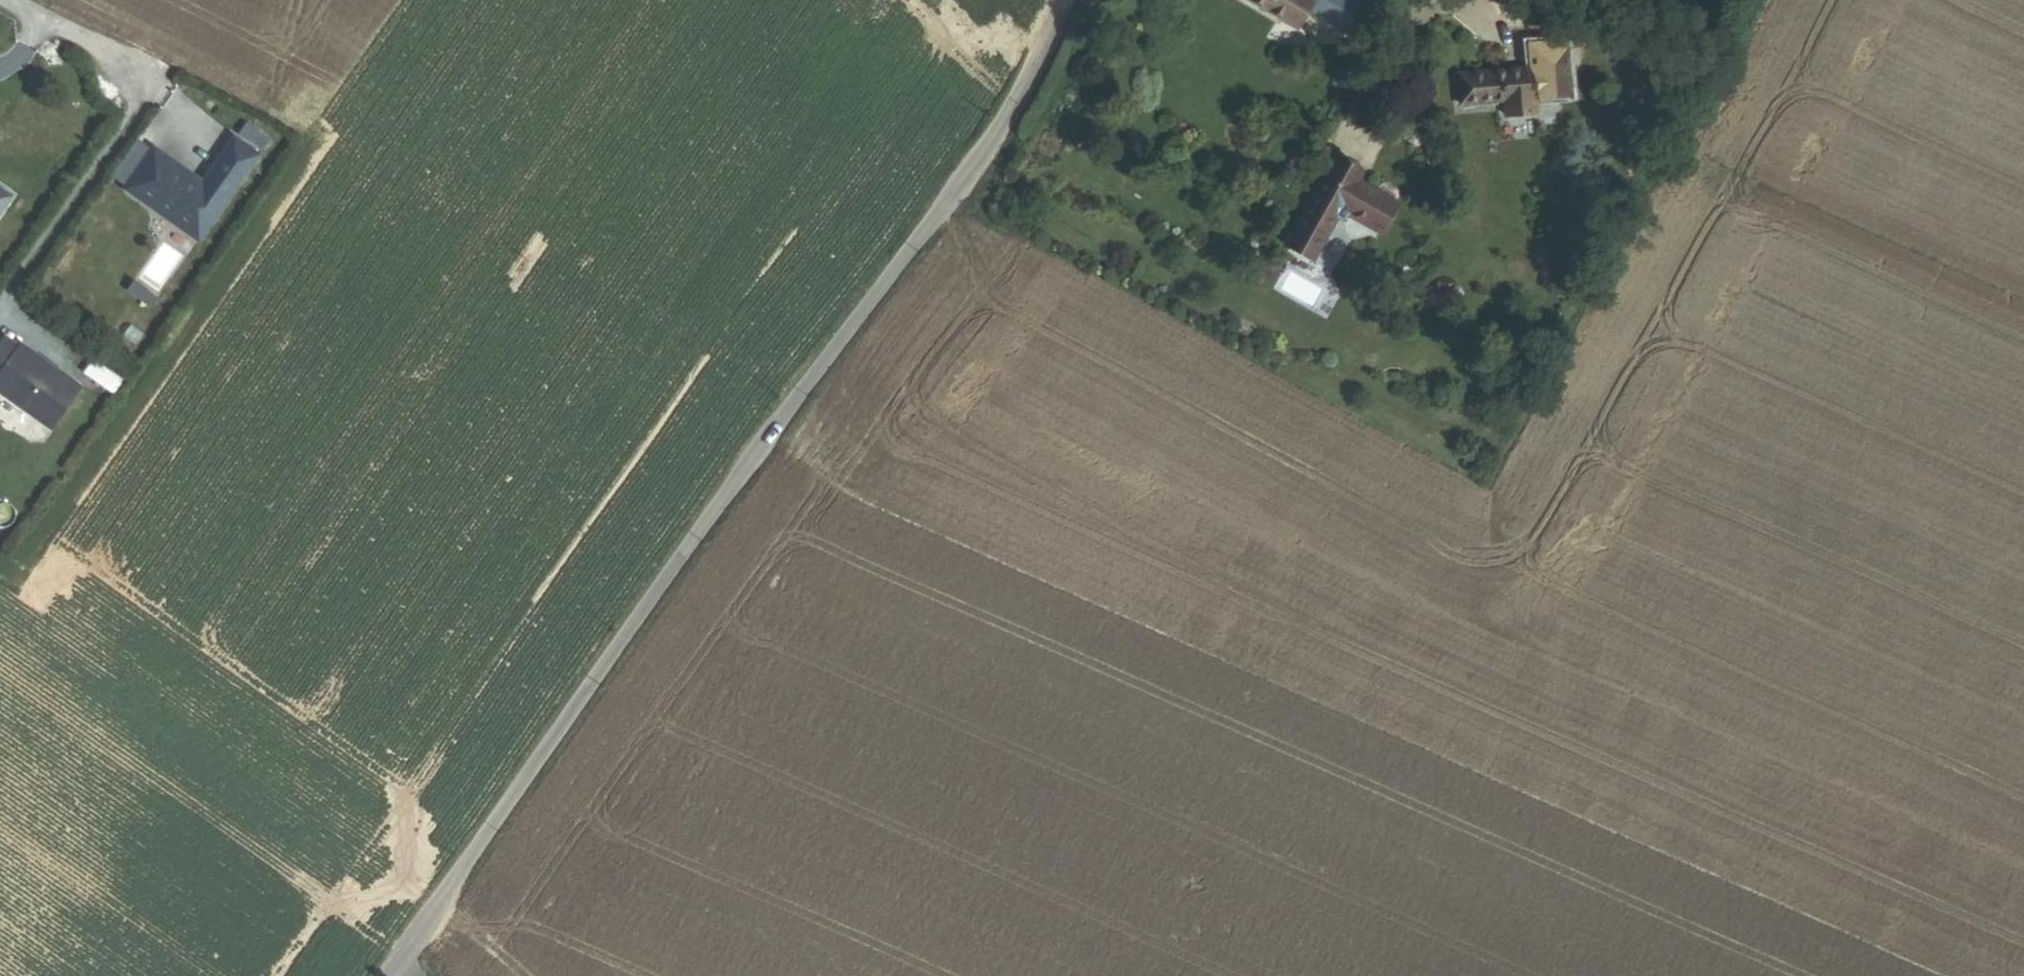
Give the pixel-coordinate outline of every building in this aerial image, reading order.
[(1301,28),(1317,0),(1249,0),(1301,28)] [(1662,71),(1678,79),(1684,68),(1668,60),(1662,71)] [(1508,114),(1537,113),(1535,72),(1462,76),(1463,103),(1508,101),(1508,114)] [(270,138),(248,123),(240,136),(262,150),(270,138)] [(202,181),(153,146),(124,189),(198,241),(259,154),(234,136),(202,181)] [(1400,196),(1338,161),(1292,244),(1315,257),(1340,212),(1345,215),(1349,208),(1382,227),(1400,196)] [(0,189),(0,209),(9,196),(0,189)] [(80,385),(19,342),(17,345),(4,336),(0,342),(0,392),(50,428),(80,385)]
